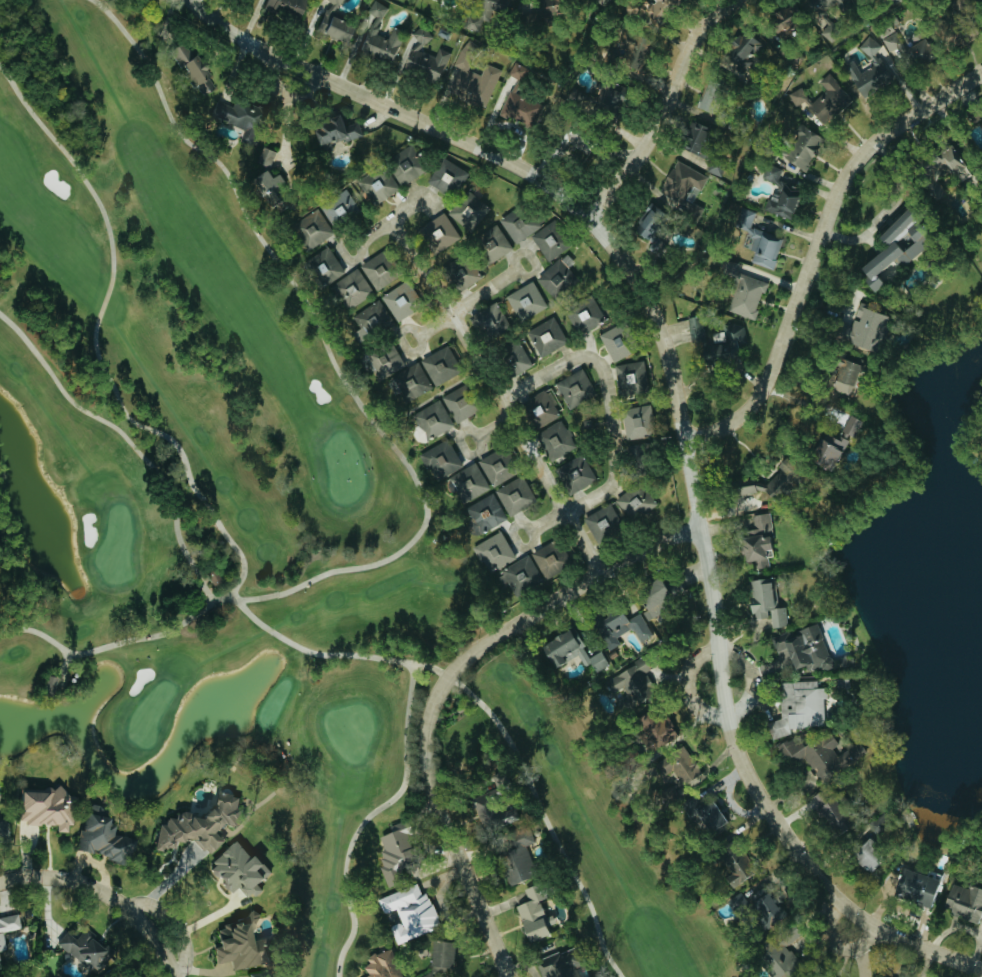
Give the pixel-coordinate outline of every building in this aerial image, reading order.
[(293,24),(302,0),(264,0),(260,11),(293,24)] [(341,44),(348,28),(329,20),(337,0),(321,0),(327,2),(319,20),(317,19),(311,31),(341,44)] [(463,16),(461,29),(482,32),(484,11),(506,13),(507,0),(475,0),(473,17),(463,16)] [(547,1),(542,0),(522,0),(519,13),(542,19),(547,1)] [(639,12),(655,24),(672,0),(647,0),(639,12)] [(843,0),(800,0),(809,17),(829,7),(833,16),(847,8),(843,0)] [(391,64),(399,34),(387,30),(385,38),(374,34),(383,6),(368,1),(358,34),(360,34),(355,54),(391,64)] [(966,38),(948,20),(932,36),(950,54),(966,38)] [(931,55),(915,31),(906,38),(910,44),(903,49),(886,24),(873,33),(886,53),(894,48),(902,59),(907,55),(914,66),(931,55)] [(437,83),(446,52),(435,48),(432,57),(419,53),(426,32),(412,28),(398,70),(437,83)] [(602,62),(628,73),(643,41),(617,29),(602,62)] [(878,47),(866,36),(855,47),(868,59),(878,47)] [(164,51),(186,88),(192,85),(199,96),(215,87),(199,59),(190,64),(178,43),(164,51)] [(484,108),(498,70),(482,64),(478,75),(465,70),(472,52),(458,47),(451,66),(455,68),(445,94),(484,108)] [(857,97),(887,80),(877,62),(857,73),(850,61),(840,66),(857,97)] [(505,75),(519,82),(525,71),(511,63),(505,75)] [(848,99),(825,73),(815,82),(823,91),(809,103),(795,87),(786,95),(815,128),(848,99)] [(614,111),(616,83),(592,82),(590,109),(614,111)] [(693,108),(709,113),(715,93),(699,88),(693,108)] [(540,106),(506,91),(496,113),(530,128),(540,106)] [(243,143),(256,112),(219,98),(211,118),(238,129),(234,139),(243,143)] [(313,144),(358,138),(356,121),(338,123),(338,119),(310,122),(313,144)] [(695,156),(706,129),(688,122),(678,149),(695,156)] [(778,162),(785,165),(783,169),(792,173),(795,169),(802,172),(819,136),(795,125),(778,162)] [(934,179),(945,173),(949,179),(963,172),(947,143),(909,163),(930,201),(942,194),(934,179)] [(407,144),(381,161),(398,186),(424,169),(407,144)] [(273,152),(260,147),(252,163),(258,166),(246,191),(277,205),(280,198),(271,194),(278,179),(263,173),(273,152)] [(449,198),(464,173),(438,157),(423,183),(449,198)] [(705,177),(671,161),(653,198),(676,210),(688,186),(698,191),(705,177)] [(779,170),(764,164),(758,177),(772,184),(779,170)] [(366,206),(395,191),(383,166),(353,182),(366,206)] [(763,211),(788,219),(797,190),(778,184),(772,202),(767,200),(763,211)] [(342,189),(315,206),(329,227),(356,210),(342,189)] [(467,233),(487,209),(464,190),(445,214),(467,233)] [(663,245),(649,234),(662,216),(648,205),(626,235),(655,257),(663,245)] [(302,250),(329,235),(314,207),(287,222),(302,250)] [(775,236),(749,228),(754,213),(737,208),(732,225),(753,232),(747,251),(750,252),(747,262),(770,269),(774,257),(769,255),(775,236)] [(538,227),(529,215),(522,221),(514,210),(497,222),(513,245),(538,227)] [(414,230),(433,257),(458,239),(440,212),(414,230)] [(872,235),(881,247),(854,268),(862,279),(859,281),(868,293),(887,278),(880,268),(890,261),(895,268),(925,245),(915,232),(916,231),(902,212),(872,235)] [(567,246),(549,221),(527,237),(545,262),(567,246)] [(509,251),(496,228),(473,241),(485,264),(509,251)] [(340,276),(326,247),(305,257),(319,285),(340,276)] [(571,263),(564,254),(533,279),(550,300),(575,280),(565,268),(571,263)] [(386,266),(382,268),(374,255),(357,265),(372,292),(394,280),(386,266)] [(470,264),(464,269),(459,263),(447,272),(462,290),(480,276),(470,264)] [(370,293),(354,268),(328,285),(344,310),(370,293)] [(763,283),(738,274),(724,311),(751,321),(755,311),(753,311),(763,283)] [(378,296),(393,322),(413,311),(409,303),(416,299),(405,281),(378,296)] [(502,294),(514,322),(543,310),(531,282),(502,294)] [(602,321),(592,300),(564,313),(574,334),(602,321)] [(363,336),(388,323),(377,301),(352,314),(363,336)] [(465,316),(476,343),(506,330),(495,303),(465,316)] [(887,316),(853,307),(844,345),(878,353),(887,316)] [(702,338),(700,316),(684,318),(686,340),(702,338)] [(564,344),(552,318),(523,331),(536,358),(564,344)] [(740,324),(719,327),(721,342),(714,343),(715,348),(701,350),(703,362),(745,356),(740,324)] [(597,334),(607,363),(627,355),(617,326),(597,334)] [(402,368),(390,342),(364,354),(376,380),(402,368)] [(496,356),(510,378),(530,365),(516,344),(496,356)] [(418,358),(429,386),(457,375),(446,347),(418,358)] [(855,365),(836,360),(828,392),(847,397),(855,365)] [(610,366),(615,395),(645,390),(641,361),(610,366)] [(390,376),(401,404),(430,391),(419,364),(390,376)] [(564,409),(592,398),(581,370),(553,381),(564,409)] [(451,424),(472,414),(460,387),(439,396),(451,424)] [(519,410),(530,430),(558,415),(546,391),(523,403),(525,406),(519,410)] [(449,429),(438,401),(410,413),(421,440),(449,429)] [(617,410),(623,440),(651,435),(645,405),(617,410)] [(855,420),(846,415),(835,437),(820,430),(805,461),(830,473),(855,420)] [(551,459),(573,449),(560,421),(538,431),(551,459)] [(417,454),(430,482),(459,468),(446,440),(417,454)] [(498,458),(495,451),(476,459),(488,487),(508,478),(498,458)] [(552,467),(564,495),(593,483),(581,455),(552,467)] [(446,478),(460,503),(487,488),(473,463),(446,478)] [(506,517),(534,503),(520,476),(492,491),(506,517)] [(610,502),(631,524),(653,503),(632,482),(610,502)] [(767,483),(758,483),(758,482),(734,483),(735,499),(768,497),(767,483)] [(470,538),(504,518),(490,494),(462,509),(469,522),(463,526),(470,538)] [(619,531),(609,505),(581,517),(591,543),(619,531)] [(753,536),(737,538),(741,562),(753,560),(754,569),(765,567),(763,551),(770,550),(766,513),(750,515),(753,536)] [(513,559),(498,532),(469,547),(484,574),(513,559)] [(526,555),(494,574),(510,601),(570,565),(559,547),(553,551),(548,542),(526,555)] [(784,627),(783,607),(775,608),(773,593),(768,593),(766,579),(748,580),(750,599),(744,600),(745,613),(751,612),(752,620),(767,618),(768,628),(784,627)] [(666,598),(656,581),(634,595),(649,621),(663,613),(657,603),(666,598)] [(650,635),(636,613),(628,618),(618,603),(587,623),(605,651),(616,644),(613,638),(628,629),(637,643),(650,635)] [(830,665),(815,624),(786,635),(785,632),(768,638),(781,674),(802,666),(805,674),(830,665)] [(548,669),(564,662),(563,659),(574,654),(582,670),(589,667),(591,672),(605,666),(597,651),(586,658),(579,644),(573,647),(565,631),(536,645),(548,669)] [(601,683),(609,695),(618,689),(631,708),(654,693),(641,673),(647,670),(639,658),(601,683)] [(40,691),(50,692),(52,678),(42,677),(40,691)] [(671,743),(667,720),(637,725),(640,747),(671,743)] [(783,770),(805,761),(812,780),(862,760),(856,745),(832,755),(830,748),(834,746),(829,734),(792,748),(788,739),(774,746),(783,770)] [(656,765),(663,781),(692,768),(685,752),(656,765)] [(13,792),(12,825),(51,826),(50,833),(62,834),(62,826),(57,825),(59,795),(13,792)] [(235,799),(231,796),(212,793),(210,807),(206,812),(197,810),(191,820),(181,814),(174,813),(168,821),(161,820),(153,834),(150,851),(158,853),(161,848),(170,850),(177,839),(181,840),(198,850),(200,851),(208,856),(220,837),(214,833),(220,825),(230,826),(233,810),(233,809),(235,799)] [(816,803),(827,834),(851,826),(840,795),(816,803)] [(725,828),(708,798),(701,801),(698,797),(684,804),(703,839),(725,828)] [(102,820),(79,814),(71,852),(126,865),(131,839),(99,832),(102,820)] [(377,836),(386,872),(410,866),(400,823),(385,827),(387,834),(377,836)] [(507,887),(534,875),(523,849),(533,844),(529,836),(492,853),(507,887)] [(867,874),(883,853),(863,838),(847,859),(867,874)] [(253,883),(263,876),(237,841),(203,866),(225,896),(233,890),(242,902),(258,890),(253,883)] [(934,881),(900,868),(889,897),(924,909),(934,881)] [(720,876),(720,889),(734,890),(735,877),(720,876)] [(946,883),(939,913),(970,920),(967,930),(981,934),(981,932),(981,925),(977,924),(980,914),(981,915),(981,892),(946,883)] [(393,945),(437,929),(423,893),(418,894),(414,884),(374,899),(380,914),(392,909),(398,923),(387,927),(393,945)] [(511,907),(524,944),(547,936),(544,927),(552,925),(549,915),(541,918),(536,901),(542,899),(537,884),(521,889),(525,902),(511,907)] [(724,901),(732,915),(744,907),(757,929),(779,916),(762,888),(742,900),(738,893),(724,901)] [(264,964),(266,948),(264,939),(259,939),(256,940),(249,939),(251,912),(246,912),(241,913),(240,922),(212,928),(210,957),(211,965),(226,962),(228,971),(264,964)] [(16,930),(14,915),(0,918),(0,933),(16,930)] [(93,938),(81,928),(71,941),(61,934),(52,944),(84,971),(100,952),(89,942),(93,938)] [(427,972),(450,973),(451,943),(429,942),(427,972)] [(776,944),(761,961),(766,965),(755,976),(785,976),(798,963),(776,944)] [(538,976),(585,976),(581,967),(575,969),(568,949),(532,962),(538,976)] [(393,971),(388,950),(368,955),(364,958),(362,971),(366,975),(363,976),(398,976),(393,971)]
